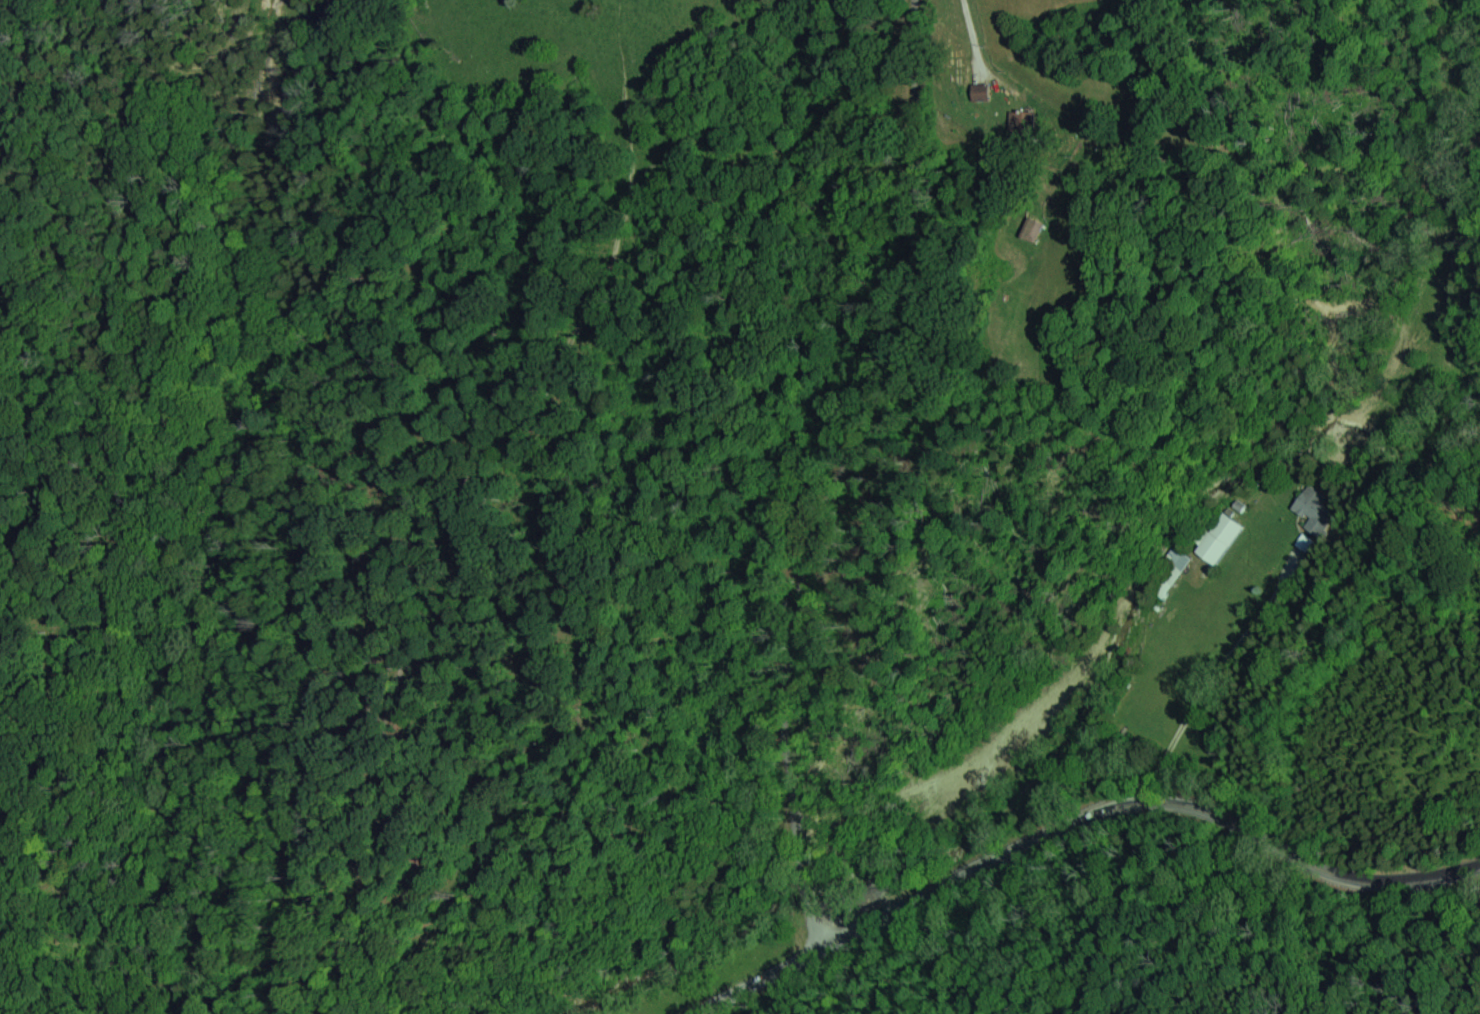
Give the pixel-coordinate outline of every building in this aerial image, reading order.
[(970,102),(986,101),(985,84),(969,85),(970,102)] [(1042,224),(1027,218),(1019,238),(1034,244),(1042,224)] [(1312,523),(1326,499),(1304,486),(1290,510),(1312,523)] [(1241,528),(1221,514),(1194,554),(1214,567),(1241,528)] [(1178,573),(1190,563),(1175,545),(1163,554),(1178,573)]
